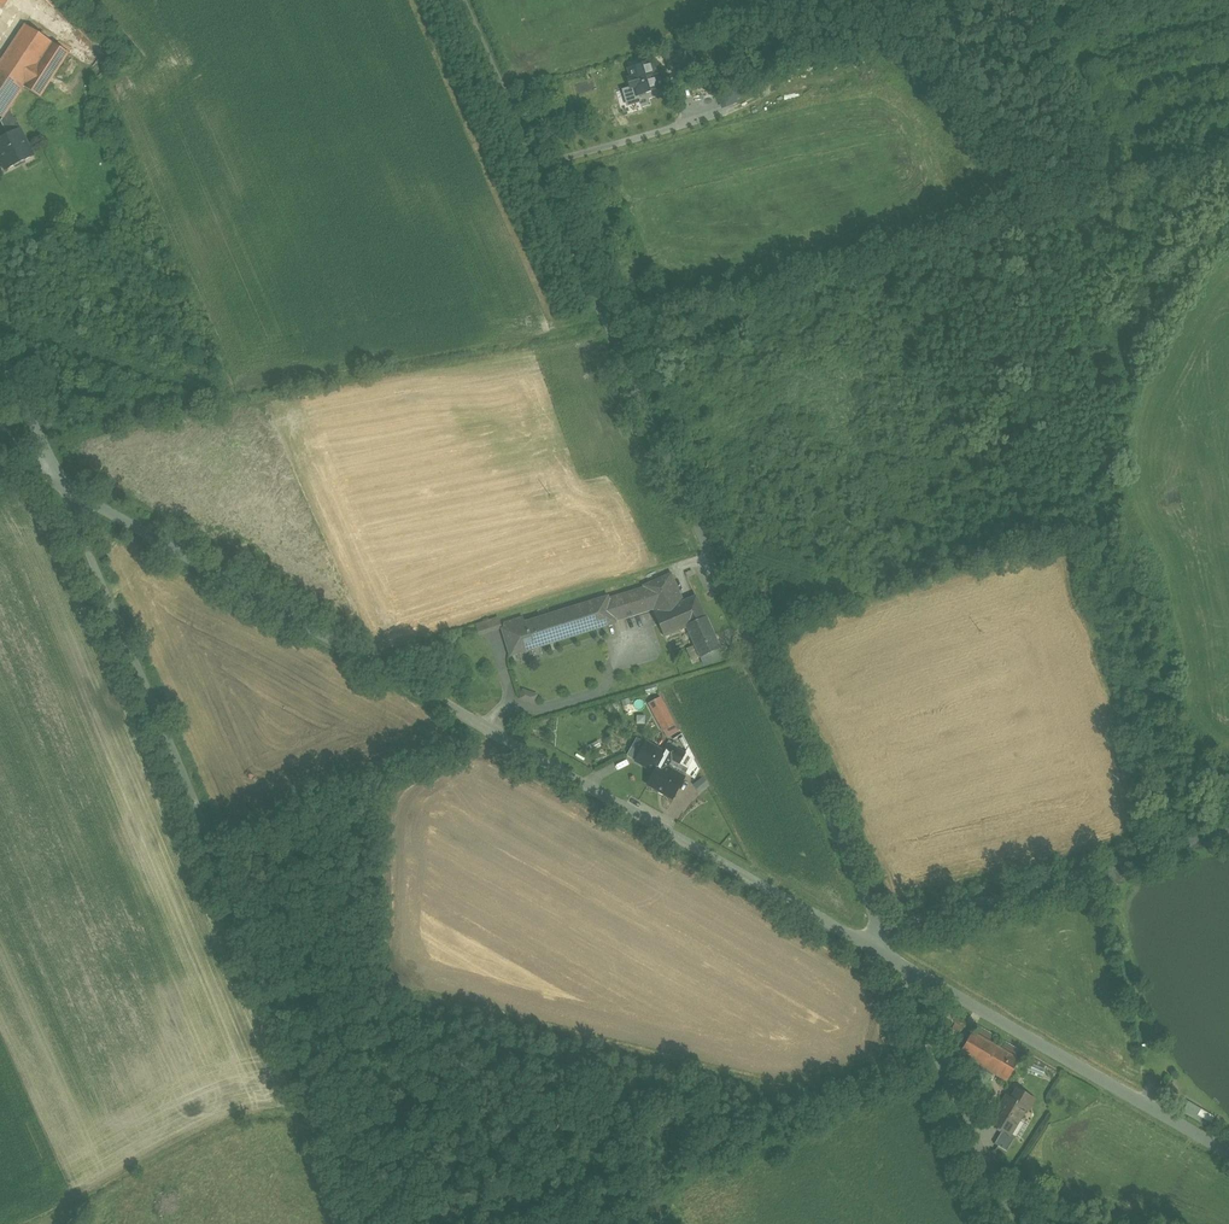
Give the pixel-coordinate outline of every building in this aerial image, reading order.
[(0,62),(0,116),(3,118),(10,109),(10,108),(22,116),(36,94),(40,97),(69,53),(25,24),(0,62)] [(718,41),(696,47),(699,61),(722,55),(718,41)] [(683,50),(674,53),(677,67),(687,65),(683,50)] [(655,61),(629,69),(632,77),(628,78),(631,87),(635,87),(637,95),(663,87),(661,79),(664,78),(661,69),(658,69),(655,61)] [(578,94),(597,87),(593,77),(575,84),(578,94)] [(726,106),(737,102),(730,82),(718,86),(726,106)] [(20,129),(10,109),(3,118),(1,121),(8,135),(20,129)] [(0,139),(0,152),(3,158),(1,159),(6,169),(33,156),(20,129),(8,135),(0,139)] [(683,602),(671,575),(645,586),(646,588),(607,600),(607,598),(525,623),(523,618),(506,623),(507,629),(504,630),(511,654),(614,622),(614,620),(654,608),(656,613),(655,614),(664,636),(686,626),(686,625),(705,617),(696,596),(683,602)] [(502,628),(499,616),(475,624),(479,636),(502,628)] [(705,617),(686,625),(686,626),(700,657),(721,648),(707,616),(705,617)] [(523,688),(519,698),(534,703),(538,693),(523,688)] [(676,724),(661,696),(648,703),(663,731),(676,724)] [(635,760),(645,742),(637,737),(627,755),(635,760)] [(635,760),(634,762),(654,773),(659,763),(664,755),(666,751),(646,740),(645,742),(635,760)] [(685,753),(670,744),(666,751),(664,755),(679,764),(686,753),(685,753)] [(679,764),(664,755),(659,763),(684,777),(686,774),(685,773),(695,757),(689,746),(685,753),(686,753),(679,764)] [(695,757),(685,773),(686,774),(695,779),(701,768),(695,757)] [(684,777),(659,763),(654,773),(648,784),(673,798),(684,777)] [(710,786),(704,775),(693,784),(700,793),(710,786)] [(967,1021),(957,1015),(953,1021),(964,1027),(967,1021)] [(953,1043),(948,1030),(941,1033),(947,1046),(953,1043)] [(1019,1060),(972,1032),(960,1052),(1007,1080),(1019,1060)] [(1018,1089),(1012,1099),(1006,1096),(990,1123),(1002,1130),(1010,1134),(1011,1134),(1026,1108),(1028,1109),(1034,1099),(1018,1089)] [(1215,1117),(1188,1101),(1182,1112),(1208,1128),(1215,1117)] [(1015,1136),(1023,1138),(1028,1121),(1021,1118),(1015,1136)] [(1010,1134),(1002,1130),(994,1143),(1007,1151),(1016,1137),(1011,1134),(1010,1134)]
